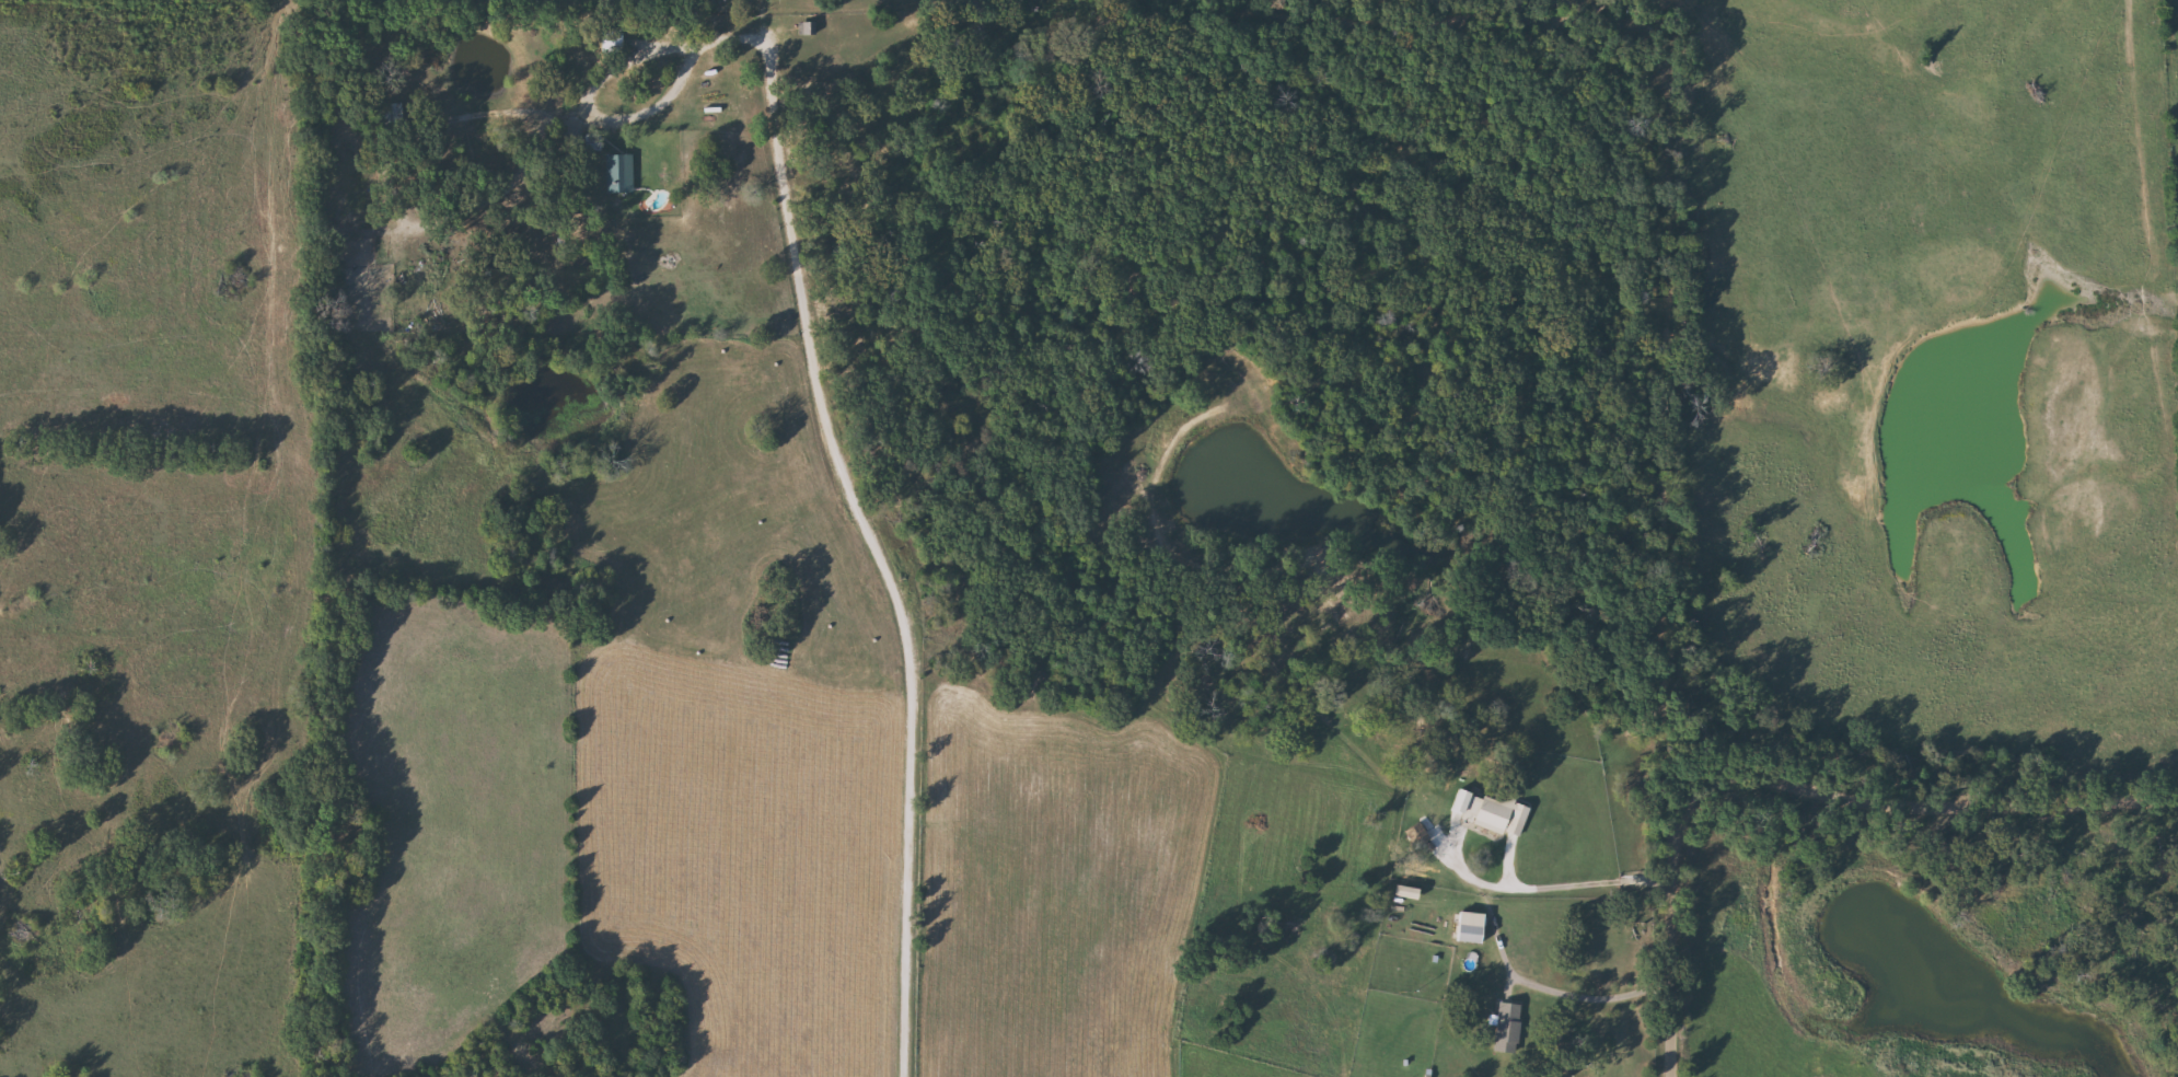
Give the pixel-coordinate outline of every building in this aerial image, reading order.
[(819,32),(802,34),(801,22),(818,21),(819,32)] [(627,27),(627,53),(606,53),(606,27),(627,27)] [(602,150),(590,150),(590,135),(602,135),(602,150)] [(636,154),(636,192),(610,192),(610,154),(636,154)] [(1530,806),(1519,836),(1465,817),(1473,794),(1503,803),(1505,797),(1530,806)] [(1487,925),(1487,942),(1462,942),(1462,925),(1487,925)] [(1522,1052),(1499,1052),(1502,1003),(1525,1004),(1522,1052)]
